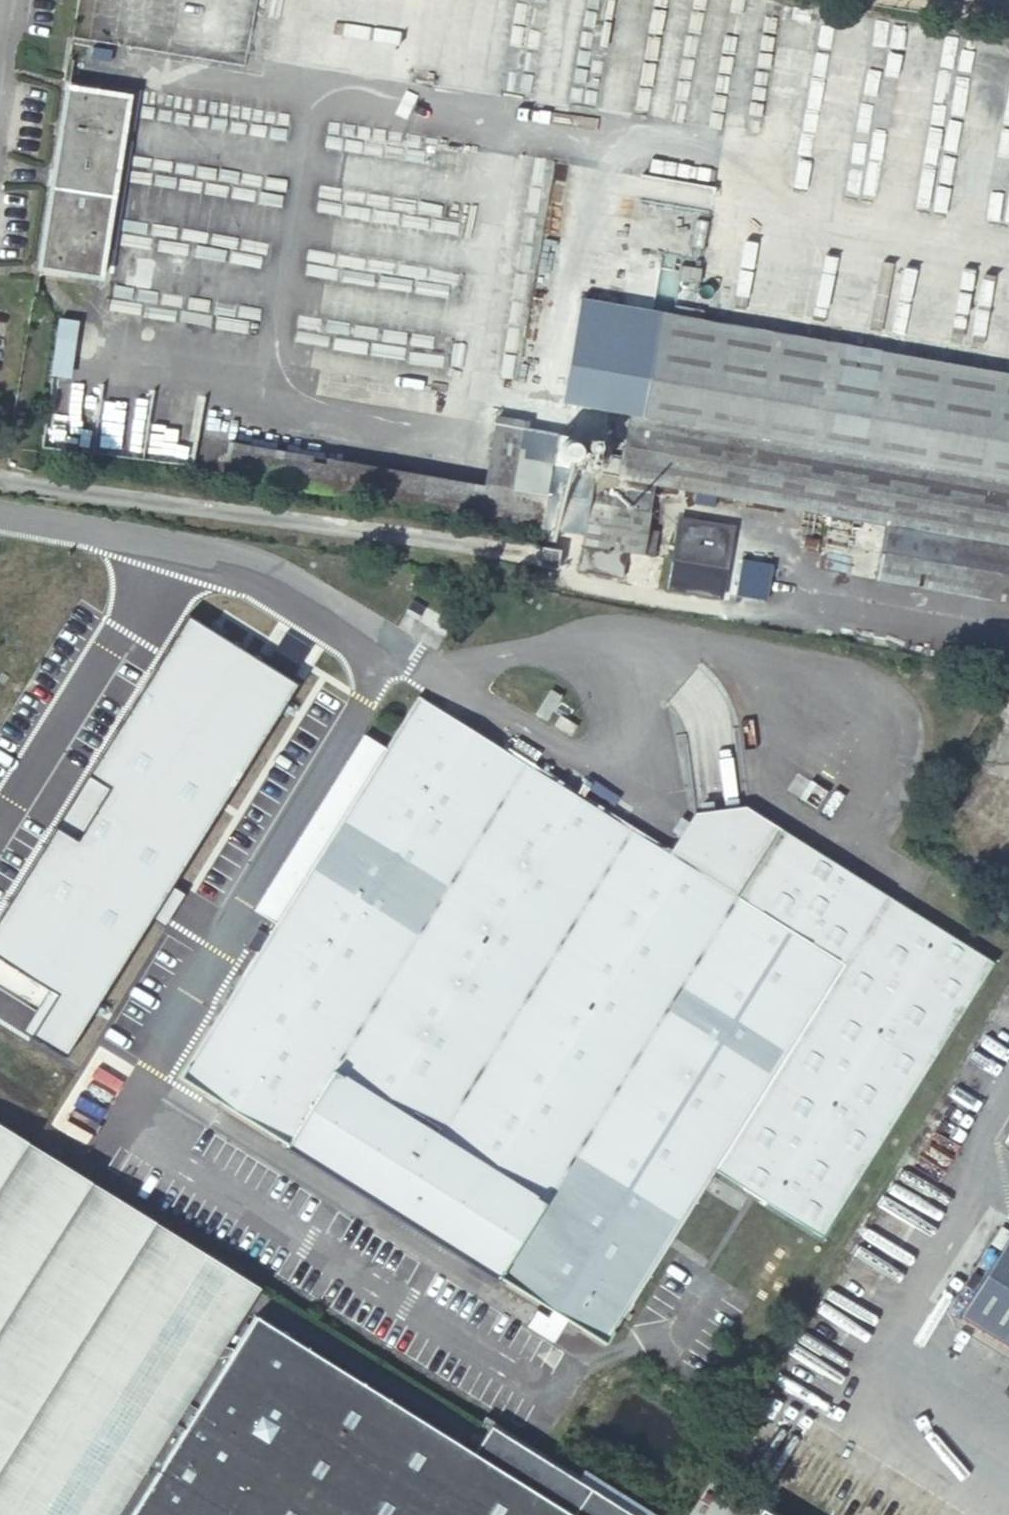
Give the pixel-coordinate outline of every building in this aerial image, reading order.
[(127,99),(67,90),(40,268),(100,278),(127,99)] [(674,308),(672,319),(661,317),(643,421),(627,418),(621,452),(616,480),(651,486),(785,511),(783,524),(794,525),(796,512),(826,518),(816,572),(1008,606),(1008,379),(699,324),(701,313),(674,308)] [(52,378),(38,451),(156,473),(170,399),(52,378)] [(642,532),(651,486),(616,480),(616,481),(548,468),(554,440),(554,438),(465,422),(452,492),(244,454),(245,450),(233,448),(228,476),(578,539),(572,571),(620,580),(625,553),(650,559),(654,534),(642,532)] [(616,481),(616,480),(621,452),(554,440),(548,468),(616,481)] [(732,532),(678,522),(665,592),(720,602),(732,532)] [(567,696),(557,690),(541,714),(552,720),(567,696)] [(418,696),(387,747),(275,927),(181,1076),(606,1345),(716,1169),(822,1236),(952,1028),(751,903),(740,896),(418,696)] [(252,913),(275,927),(387,747),(363,733),(252,913)] [(783,827),(740,896),(751,903),(794,834),(783,827)] [(995,960),(794,834),(751,903),(952,1028),(995,960)] [(270,1293),(0,1124),(0,1514),(112,1514),(113,1513),(145,1463),(175,1416),(170,1413),(173,1408),(171,1401),(195,1363),(203,1360),(208,1363),(211,1358),(241,1309),(255,1316),(270,1293)] [(957,1318),(1008,1350),(1008,1235),(957,1318)] [(175,1416),(145,1463),(163,1459),(255,1316),(241,1309),(211,1358),(208,1363),(203,1360),(195,1363),(171,1401),(173,1408),(170,1413),(175,1416)] [(489,1427),(471,1454),(255,1316),(163,1459),(145,1463),(113,1513),(114,1514),(630,1514),(489,1427)]
